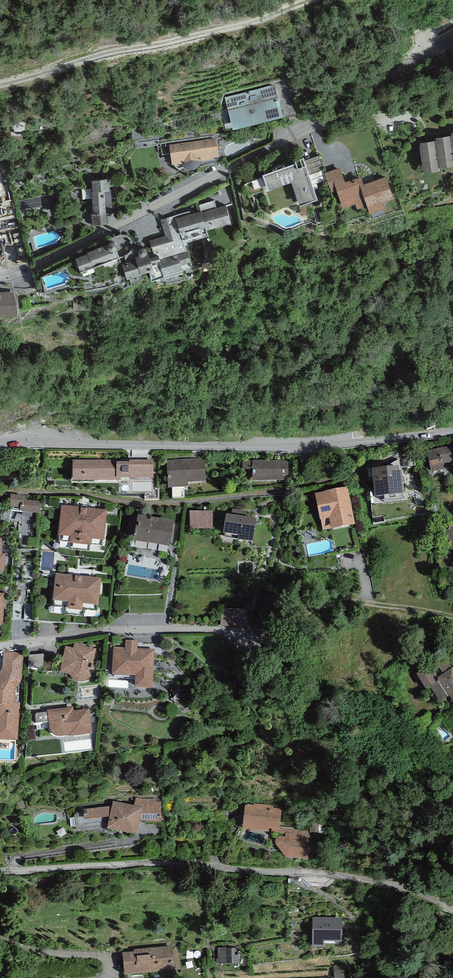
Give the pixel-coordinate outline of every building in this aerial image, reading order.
[(248,91),(256,123),(282,116),(274,85),(248,91)] [(256,123),(248,91),(225,98),(233,129),(256,123)] [(451,132),(451,135),(436,137),(436,140),(435,140),(420,142),(424,172),(439,170),(439,167),(452,165),(452,132),(451,132)] [(216,138),(169,144),(172,163),(182,162),(183,164),(184,166),(186,167),(188,168),(191,168),(193,168),(195,168),(197,167),(199,165),(200,164),(201,162),(201,159),(219,157),(216,138)] [(295,162),(262,174),(268,190),(291,182),(299,205),(318,199),(314,189),(318,188),(317,183),(327,180),(324,173),(318,155),(304,160),(303,157),(295,160),(295,162)] [(340,167),(324,173),(327,180),(331,191),(336,190),(343,208),(355,203),(357,209),(367,205),(370,213),(383,208),(382,203),(394,199),(386,176),(364,184),(361,176),(345,182),(340,167)] [(110,178),(92,180),(92,191),(93,213),(91,213),(92,224),(107,223),(106,212),(112,212),(110,178)] [(201,210),(201,211),(216,207),(214,200),(199,204),(201,210)] [(216,207),(201,211),(206,226),(207,230),(231,222),(225,204),(216,207)] [(191,213),(176,218),(180,234),(206,226),(201,211),(201,210),(191,213)] [(175,215),(160,219),(165,235),(149,240),(155,259),(151,260),(154,270),(150,271),(152,279),(192,267),(187,250),(186,251),(180,234),(176,218),(175,215)] [(88,253),(75,257),(81,272),(120,258),(116,249),(117,247),(117,245),(116,243),(115,242),(114,241),(112,241),(111,241),(109,242),(108,243),(87,251),(88,253)] [(139,255),(135,256),(135,259),(140,274),(150,271),(154,270),(151,260),(149,252),(147,252),(147,251),(146,249),(145,248),(143,248),(142,248),(140,248),(139,249),(138,250),(138,252),(138,253),(139,255)] [(135,259),(122,263),(127,279),(141,275),(140,274),(135,259)] [(0,291),(0,314),(17,314),(17,291),(0,291)] [(423,422),(426,429),(434,425),(431,418),(423,422)] [(427,451),(431,474),(444,472),(443,465),(452,464),(452,463),(450,447),(427,451)] [(203,459),(166,461),(168,490),(187,489),(187,484),(205,483),(203,459)] [(116,462),(73,461),(73,482),(121,483),(121,481),(154,481),(154,462),(130,462),(130,464),(116,464),(116,462)] [(243,471),(252,471),(252,461),(243,461),(243,471)] [(252,482),(284,483),(284,477),(288,477),(288,461),(284,461),(252,461),(252,471),(252,482)] [(398,469),(373,472),(376,501),(403,499),(401,474),(398,474),(398,469)] [(347,489),(315,496),(323,531),(332,529),(332,531),(355,527),(347,489)] [(24,497),(11,495),(10,508),(11,508),(10,512),(40,515),(41,503),(28,501),(28,500),(24,499),(24,497)] [(107,512),(62,507),(59,537),(71,538),(70,545),(91,547),(92,540),(104,542),(107,512)] [(254,546),(258,519),(245,517),(245,513),(233,511),(233,515),(226,514),(222,541),(254,546)] [(212,512),(190,512),(190,531),(212,530),(212,512)] [(174,523),(138,517),(134,543),(170,549),(174,523)] [(440,538),(452,553),(452,527),(440,538)] [(101,579),(56,574),(53,602),(69,604),(68,611),(82,612),(83,605),(98,607),(101,579)] [(248,610),(221,610),(221,626),(247,627),(248,610)] [(125,649),(113,648),(111,676),(136,678),(135,689),(151,690),(154,651),(137,649),(137,642),(126,642),(125,649)] [(84,645),(74,644),(73,649),(66,648),(60,673),(66,674),(68,675),(70,676),(71,678),(73,680),(76,682),(78,683),(81,684),(84,683),(86,682),(89,681),(92,678),(92,676),(94,673),(94,668),(95,664),(94,663),(96,650),(87,648),(84,645)] [(4,653),(3,663),(3,665),(3,667),(2,670),(1,672),(0,673),(0,674),(0,742),(17,743),(20,704),(15,704),(16,689),(18,687),(20,684),(22,681),(22,679),(24,653),(6,652),(4,653)] [(31,656),(31,671),(54,670),(54,655),(31,656)] [(430,687),(439,702),(451,695),(452,699),(452,661),(449,655),(436,663),(444,675),(438,679),(431,667),(417,676),(426,690),(430,687)] [(73,708),(47,711),(47,713),(49,723),(49,726),(49,729),(50,731),(51,733),(51,734),(52,735),(54,737),(56,738),(58,738),(60,738),(69,737),(70,738),(92,735),(90,710),(74,712),(73,708)] [(36,724),(49,723),(47,713),(35,714),(36,724)] [(112,808),(87,811),(88,816),(84,817),(85,822),(110,819),(107,831),(137,837),(140,823),(145,823),(145,824),(162,824),(161,803),(156,803),(155,799),(141,799),(136,798),(134,808),(113,803),(112,808)] [(254,806),(245,805),(242,831),(268,834),(269,830),(271,831),(271,833),(279,834),(280,827),(282,810),(273,809),(273,807),(254,805),(254,806)] [(293,834),(286,833),(285,835),(285,838),(281,838),(280,838),(278,838),(277,839),(276,840),(275,842),(275,844),(275,845),(286,859),(308,861),(309,851),(306,852),(306,845),(310,845),(310,836),(308,832),(303,831),(298,830),(294,829),(293,834)] [(312,919),(312,949),(325,949),(325,943),(342,943),(343,919),(312,919)] [(228,942),(227,930),(217,930),(218,942),(228,942)] [(123,954),(125,976),(174,972),(172,948),(134,951),(135,953),(123,954)] [(218,948),(218,964),(240,964),(239,949),(226,949),(226,948),(218,948)] [(334,966),(334,977),(344,977),(344,966),(334,966)]
